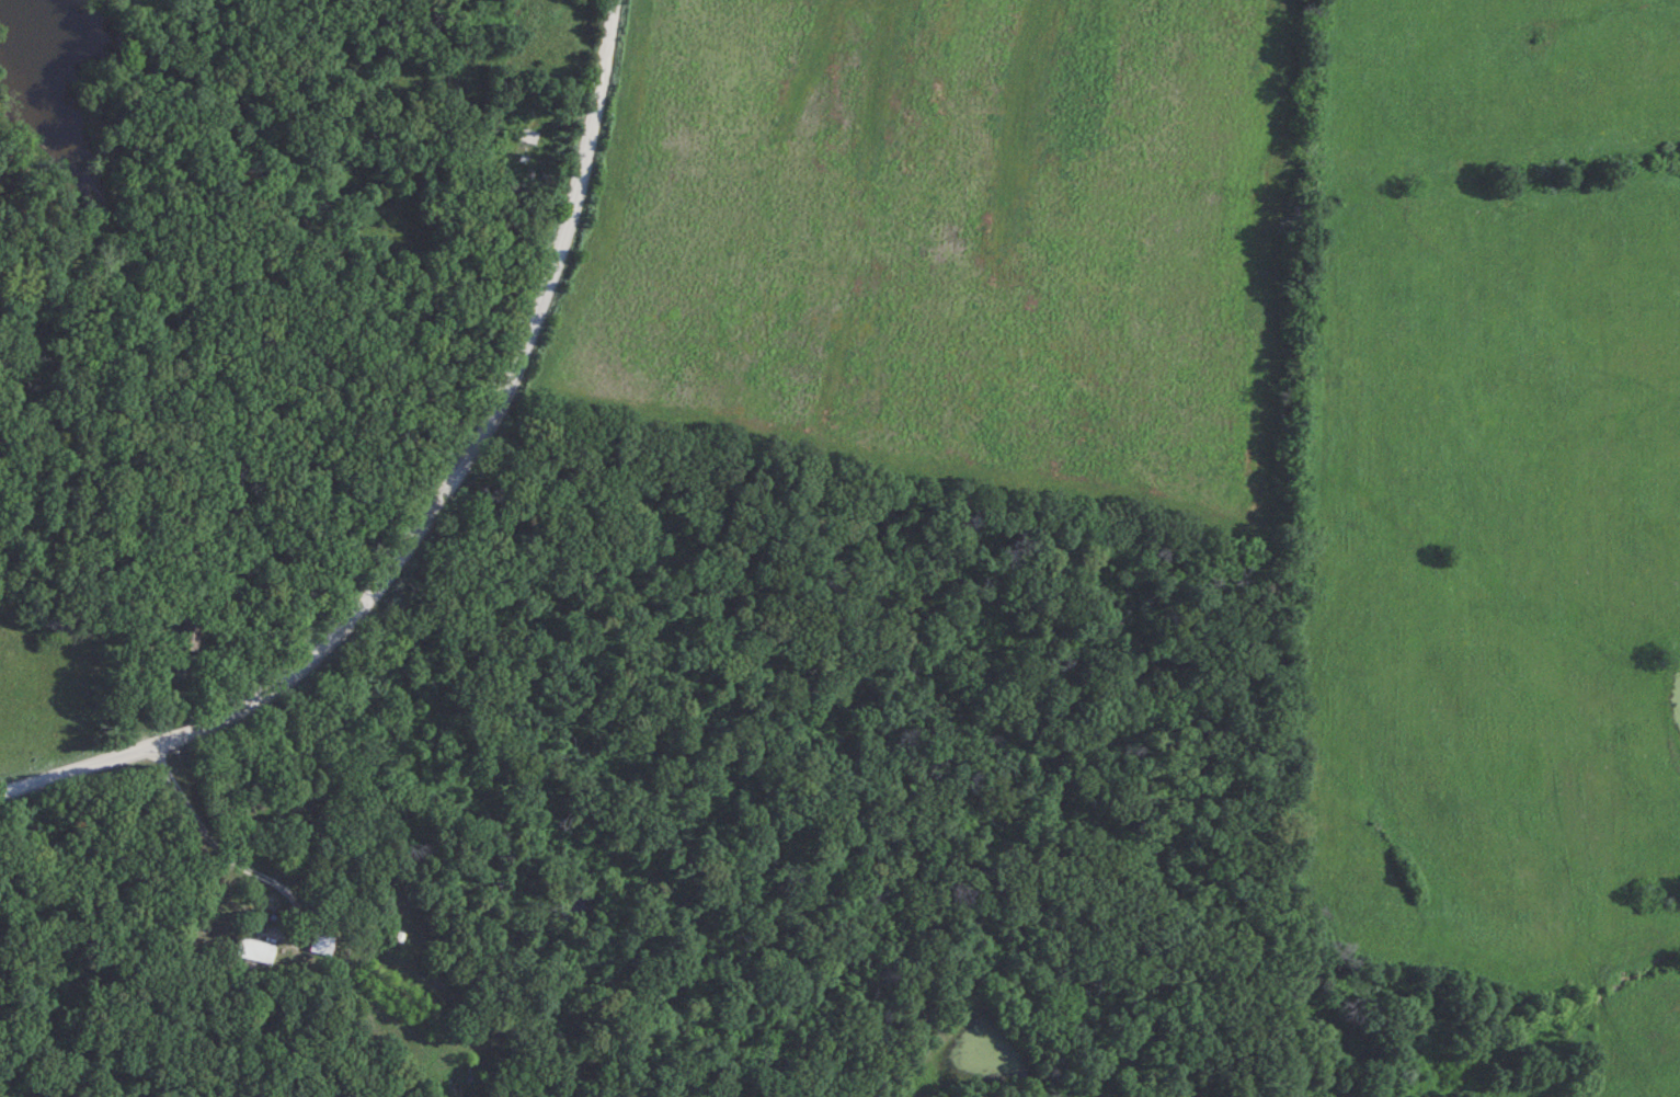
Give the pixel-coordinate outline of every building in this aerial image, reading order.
[(514,155),(531,161),(540,133),(523,128),(514,155)] [(274,946),(238,937),(233,956),(268,965),(274,946)]
